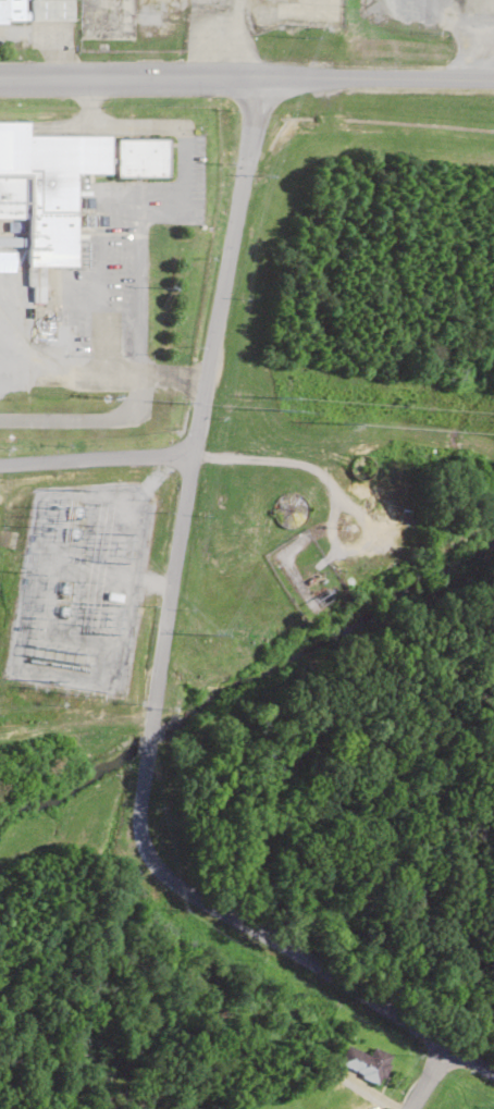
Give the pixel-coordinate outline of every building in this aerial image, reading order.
[(73,20),(73,0),(0,0),(0,21),(73,20)] [(29,134),(29,123),(0,122),(0,247),(26,248),(25,266),(76,268),(80,174),(113,175),(113,176),(168,178),(169,140),(113,138),(113,137),(29,134)] [(391,1055),(373,1047),(370,1055),(346,1046),(338,1067),(380,1084),(391,1055)]
